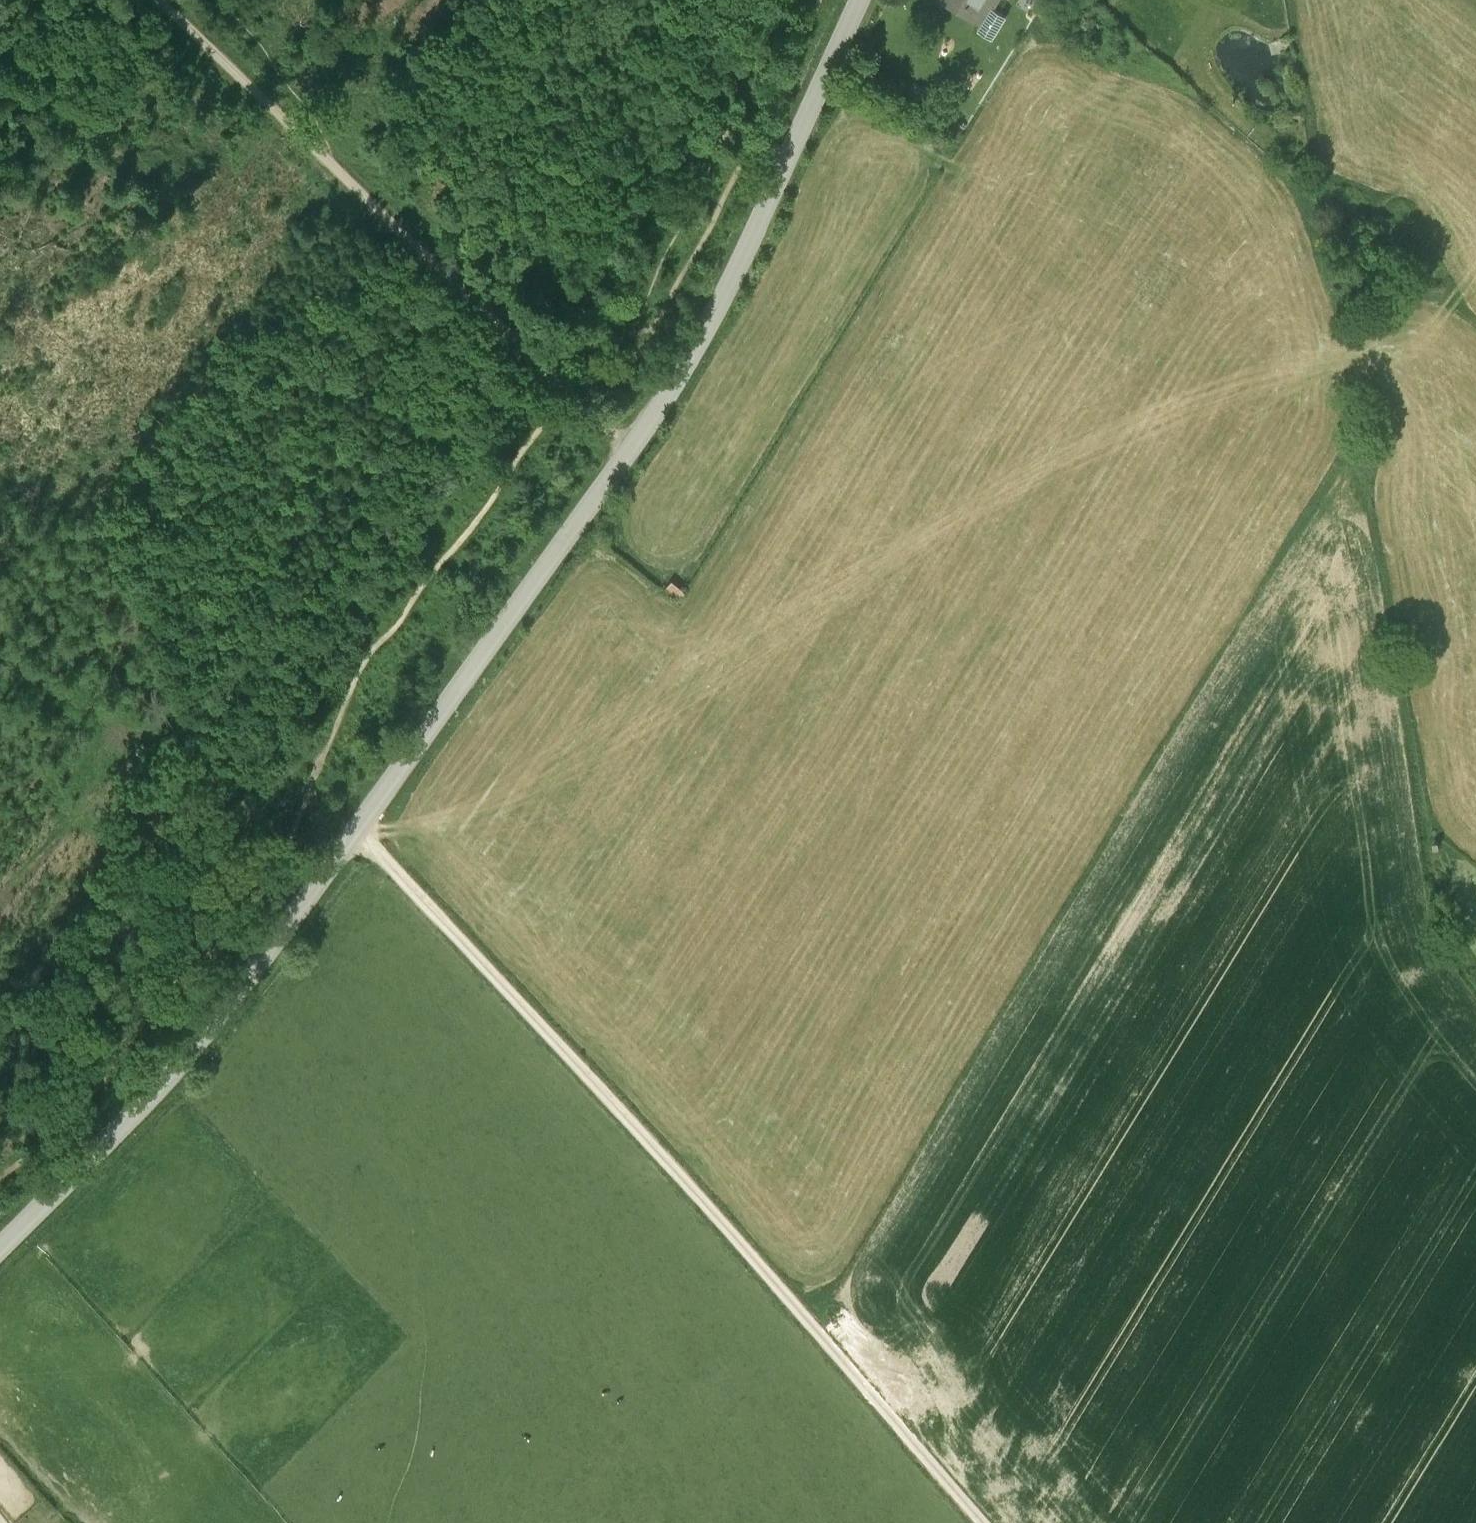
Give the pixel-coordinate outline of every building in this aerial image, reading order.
[(982,21),(995,0),(946,0),(982,21)]
